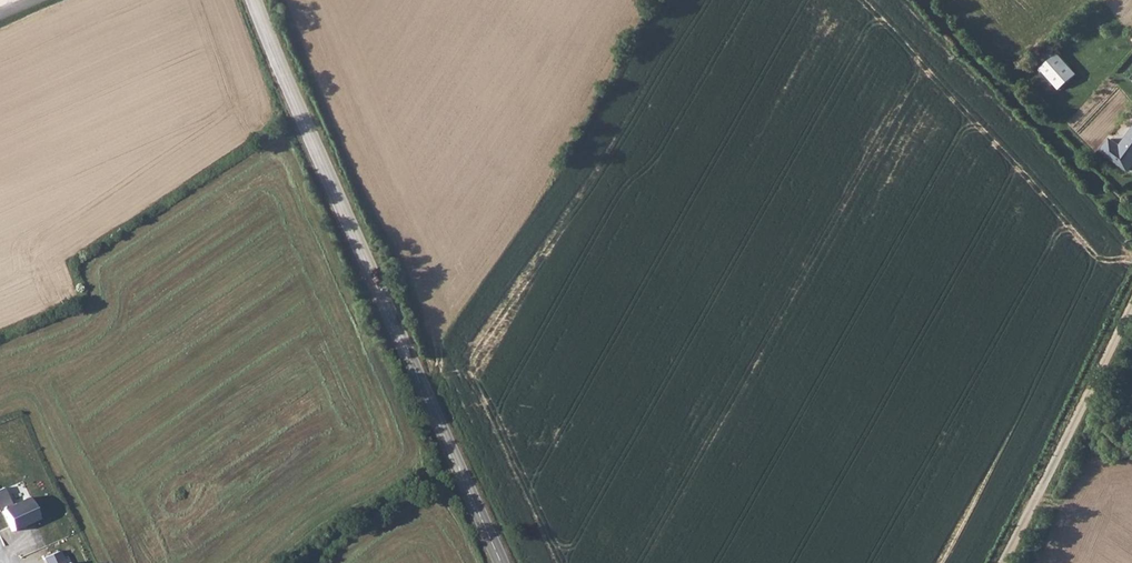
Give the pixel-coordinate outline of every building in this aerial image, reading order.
[(1060,53),(1045,68),(1055,79),(1062,89),(1078,74),(1060,53)] [(1101,148),(1106,153),(1128,168),(1131,164),(1131,127),(1119,143),(1110,137),(1101,148)] [(0,490),(0,513),(3,511),(13,535),(43,521),(24,480),(0,490)] [(60,551),(42,559),(43,562),(66,562),(60,551)]
